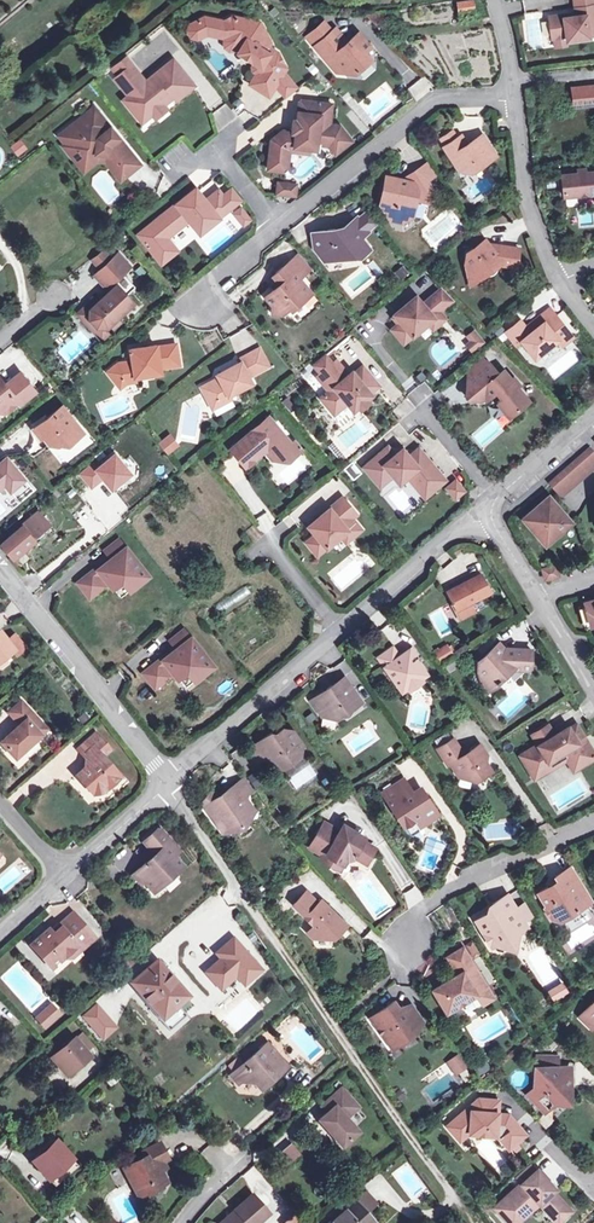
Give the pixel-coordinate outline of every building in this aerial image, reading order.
[(457,0),(458,11),(475,10),(474,0),(463,0),(457,0)] [(546,16),(549,38),(563,36),(564,40),(587,36),(586,32),(593,32),(593,21),(591,5),(572,7),(573,12),(573,15),(561,17),(560,14),(546,16)] [(268,96),(275,85),(283,72),(281,70),(285,65),(280,51),(268,49),(266,44),(269,43),(260,23),(232,17),(223,21),(204,17),(190,24),(188,31),(191,37),(197,39),(207,34),(225,38),(224,41),(225,46),(230,50),(235,49),(237,48),(238,48),(239,50),(237,52),(241,55),(245,54),(250,56),(251,61),(252,61),(254,62),(252,66),(253,71),(256,73),(250,84),(268,96)] [(332,31),(324,21),(306,36),(314,46),(332,31)] [(344,44),(332,31),(314,46),(326,60),(332,56),(346,72),(355,73),(371,59),(364,51),(370,46),(358,32),(344,44)] [(112,68),(117,75),(132,64),(126,56),(112,68)] [(145,80),(132,64),(117,75),(114,78),(128,95),(132,92),(137,99),(129,106),(141,122),(152,113),(149,109),(160,100),(163,104),(170,99),(173,97),(175,100),(194,85),(173,58),(145,80)] [(283,72),(275,85),(284,96),(295,87),(283,72)] [(407,88),(417,100),(434,87),(425,75),(407,88)] [(582,88),(575,89),(577,107),(589,105),(593,105),(593,87),(582,88)] [(128,95),(123,99),(129,106),(137,99),(132,92),(128,95)] [(152,113),(156,118),(167,109),(160,100),(149,109),(152,113)] [(301,100),(299,101),(297,120),(293,119),(292,131),(283,130),(271,139),(267,169),(284,171),(286,173),(290,171),(288,168),(290,149),(310,151),(310,148),(310,145),(320,146),(329,147),(335,155),(351,142),(339,127),(329,126),(330,117),(332,104),(301,100)] [(141,164),(94,107),(59,135),(65,143),(63,145),(75,160),(85,152),(90,158),(96,153),(109,154),(126,176),(141,164)] [(453,133),(441,141),(446,147),(458,139),(453,133)] [(446,147),(445,148),(460,171),(466,167),(470,173),(496,156),(483,136),(467,146),(461,137),(458,139),(446,147)] [(85,152),(75,160),(84,171),(98,160),(105,161),(121,179),(126,176),(109,154),(96,153),(90,158),(85,152)] [(429,162),(420,168),(428,180),(437,174),(429,162)] [(406,180),(387,177),(381,204),(392,221),(403,223),(413,217),(417,198),(430,201),(438,196),(428,180),(420,168),(409,175),(410,177),(406,180)] [(586,173),(586,169),(578,170),(579,174),(562,176),(564,197),(580,195),(580,190),(588,189),(589,194),(593,194),(593,173),(586,173)] [(296,185),(278,182),(276,193),(294,195),(296,185)] [(230,190),(222,197),(229,205),(230,207),(238,200),(230,190)] [(203,203),(194,191),(139,234),(144,240),(143,241),(147,246),(148,245),(153,251),(167,240),(163,235),(189,215),(200,229),(229,205),(222,197),(218,191),(203,203)] [(576,208),(577,228),(593,227),(593,206),(576,208)] [(240,207),(233,213),(243,225),(250,219),(240,207)] [(366,213),(359,218),(369,230),(375,224),(366,213)] [(362,237),(370,232),(369,230),(359,218),(358,217),(341,227),(335,228),(311,233),(314,249),(324,261),(333,260),(339,255),(358,252),(361,256),(371,248),(362,237)] [(469,241),(474,248),(483,241),(478,234),(469,241)] [(483,241),(474,248),(467,253),(468,264),(474,276),(484,276),(499,265),(516,267),(519,248),(497,245),(496,247),(490,246),(485,239),(483,241)] [(175,250),(167,240),(153,251),(161,261),(175,250)] [(93,259),(100,268),(110,259),(103,250),(93,259)] [(101,300),(91,311),(90,319),(97,326),(106,326),(116,318),(133,302),(127,294),(135,286),(124,274),(130,269),(116,254),(110,259),(100,268),(94,274),(107,288),(110,286),(113,289),(107,294),(106,293),(104,293),(100,297),(100,299),(101,300)] [(298,257),(291,264),(304,278),(311,271),(298,257)] [(301,280),(304,278),(291,264),(274,279),(281,287),(267,300),(272,306),(272,314),(282,315),(290,308),(292,310),(302,302),(300,300),(310,290),(301,280)] [(471,287),(472,287),(484,276),(474,276),(468,264),(471,287)] [(440,289),(432,295),(444,307),(452,300),(440,289)] [(310,290),(300,300),(302,302),(312,293),(310,290)] [(438,312),(444,307),(432,295),(422,304),(415,296),(394,314),(400,322),(397,325),(392,329),(403,343),(427,323),(439,313),(438,312)] [(91,311),(98,303),(94,298),(77,314),(101,340),(120,322),(116,318),(106,326),(97,326),(90,319),(91,311)] [(521,321),(507,332),(531,361),(559,339),(563,344),(574,336),(553,309),(542,318),(545,322),(531,333),(521,321)] [(440,313),(427,323),(432,330),(445,319),(440,313)] [(400,322),(394,314),(391,317),(397,325),(400,322)] [(236,353),(255,343),(247,327),(228,336),(236,353)] [(472,351),(484,341),(474,330),(467,335),(471,340),(466,344),(472,351)] [(108,372),(118,384),(125,378),(135,377),(161,373),(160,368),(180,365),(177,344),(158,347),(158,345),(131,349),(133,360),(119,362),(108,372)] [(261,350),(258,352),(265,368),(269,366),(261,350)] [(202,387),(211,405),(229,395),(252,383),(249,377),(265,368),(258,352),(241,360),(242,363),(219,375),(220,378),(202,387)] [(333,364),(326,356),(314,366),(321,374),(333,364)] [(480,360),(470,368),(475,374),(485,366),(480,360)] [(321,374),(317,377),(329,391),(337,401),(342,397),(347,403),(353,410),(358,406),(366,399),(372,394),(370,393),(379,386),(362,366),(356,372),(355,378),(351,378),(348,375),(336,361),(333,364),(321,374)] [(485,366),(475,374),(468,380),(466,397),(468,399),(475,399),(486,389),(491,395),(492,396),(495,392),(500,398),(497,401),(509,415),(528,398),(516,384),(519,382),(513,377),(511,379),(503,370),(498,374),(489,363),(485,366)] [(0,378),(0,410),(5,411),(18,401),(20,403),(36,391),(20,371),(5,384),(0,378)] [(125,378),(118,384),(121,388),(127,382),(136,381),(135,377),(125,378)] [(486,389),(475,399),(485,400),(491,395),(486,389)] [(337,401),(329,391),(320,398),(334,414),(347,403),(342,397),(337,401)] [(229,395),(211,405),(213,408),(231,398),(229,395)] [(366,399),(358,406),(360,409),(369,402),(366,399)] [(41,439),(44,437),(50,445),(51,445),(57,446),(66,438),(70,443),(79,435),(71,425),(74,423),(62,407),(33,430),(41,439)] [(275,424),(269,417),(231,449),(245,466),(265,450),(273,459),(282,460),(284,450),(291,444),(278,427),(275,427),(275,424)] [(171,433),(158,442),(167,455),(180,446),(171,433)] [(284,450),(282,460),(289,460),(302,449),(295,440),(291,444),(284,450)] [(549,483),(561,497),(593,467),(593,453),(589,447),(549,483)] [(420,490),(440,473),(419,449),(409,457),(406,454),(405,454),(399,453),(398,453),(395,456),(388,448),(365,467),(380,485),(393,474),(395,477),(404,478),(407,475),(420,490)] [(0,463),(0,487),(4,483),(19,501),(34,489),(6,457),(0,463)] [(440,473),(420,490),(425,496),(445,479),(440,473)] [(113,481),(105,491),(114,497),(121,488),(113,481)] [(447,488),(455,497),(464,490),(456,481),(447,488)] [(548,496),(523,518),(542,540),(549,534),(551,537),(570,521),(548,496)] [(316,535),(307,542),(317,555),(339,537),(347,530),(352,536),(361,529),(351,518),(356,514),(343,497),(319,518),(312,524),(309,526),(316,535)] [(12,557),(50,525),(38,511),(1,543),(12,557)] [(310,522),(312,524),(319,518),(317,515),(310,522)] [(347,530),(339,537),(344,543),(352,536),(347,530)] [(102,574),(114,589),(122,582),(129,590),(148,575),(119,540),(105,551),(112,560),(99,570),(102,574)] [(557,563),(541,568),(545,582),(562,576),(557,563)] [(78,583),(90,597),(104,586),(98,578),(94,574),(93,572),(78,583)] [(481,574),(447,591),(457,610),(490,592),(481,574)] [(114,589),(120,597),(129,590),(122,582),(114,589)] [(584,602),(589,621),(593,620),(593,599),(584,602)] [(194,680),(213,666),(184,629),(170,641),(177,650),(164,660),(167,664),(179,679),(188,672),(194,680)] [(14,649),(18,653),(25,647),(14,634),(6,640),(0,632),(0,661),(14,649)] [(499,648),(504,654),(507,651),(501,645),(499,648)] [(392,647),(378,657),(402,691),(426,674),(418,662),(420,660),(411,647),(399,656),(392,647)] [(444,647),(432,654),(438,663),(449,655),(444,647)] [(518,663),(523,669),(530,669),(531,649),(510,649),(507,651),(504,654),(499,648),(482,665),(482,676),(488,683),(496,683),(497,684),(501,681),(500,680),(518,663)] [(155,687),(169,676),(163,668),(160,664),(158,662),(144,673),(155,687)] [(188,672),(179,679),(186,687),(194,680),(188,672)] [(337,719),(357,704),(350,695),(355,691),(345,676),(311,700),(322,716),(337,719)] [(482,676),(486,693),(497,684),(496,683),(488,683),(482,676)] [(362,701),(355,691),(350,695),(357,704),(362,701)] [(40,736),(46,730),(39,721),(21,701),(8,713),(19,725),(0,742),(0,744),(14,759),(40,736)] [(568,749),(579,767),(593,758),(593,754),(584,738),(578,742),(570,729),(569,727),(554,736),(548,725),(533,734),(539,745),(521,755),(530,771),(568,749)] [(577,725),(570,729),(578,742),(584,738),(577,725)] [(272,732),(256,743),(265,756),(272,766),(283,768),(288,764),(301,755),(296,749),(303,744),(293,730),(281,729),(273,735),(272,732)] [(90,763),(75,776),(92,794),(105,791),(120,777),(102,758),(110,750),(95,734),(78,750),(90,763)] [(451,740),(437,749),(447,765),(450,764),(458,776),(475,780),(489,772),(480,758),(484,756),(477,745),(461,756),(451,740)] [(256,743),(249,748),(256,762),(259,760),(265,756),(256,743)] [(244,770),(255,764),(246,747),(235,753),(244,770)] [(568,749),(530,771),(534,778),(567,758),(574,769),(579,767),(568,749)] [(403,778),(383,792),(405,826),(406,825),(412,821),(414,820),(418,827),(438,814),(424,793),(416,799),(412,792),(403,778)] [(242,779),(234,784),(242,796),(250,791),(242,779)] [(252,812),(247,804),(243,804),(244,798),(242,796),(234,784),(226,790),(226,791),(225,791),(225,792),(225,793),(225,794),(225,795),(222,798),(218,796),(210,792),(202,808),(220,832),(229,825),(233,831),(247,822),(245,818),(252,812)] [(420,787),(412,792),(416,799),(424,793),(420,787)] [(366,863),(375,847),(362,840),(364,836),(344,824),(339,831),(316,818),(302,842),(314,850),(312,853),(332,865),(336,859),(343,863),(347,857),(354,855),(366,863)] [(412,821),(406,825),(412,833),(418,829),(412,821)] [(163,845),(169,840),(159,830),(155,829),(141,841),(153,854),(130,873),(138,883),(141,881),(148,889),(160,879),(162,882),(181,865),(173,855),(163,845)] [(178,850),(169,840),(163,845),(173,855),(178,850)] [(336,859),(332,865),(339,869),(343,863),(336,859)] [(588,895),(570,866),(555,876),(558,881),(555,883),(554,887),(550,890),(547,886),(537,892),(546,906),(544,907),(550,918),(561,920),(578,909),(577,907),(582,903),(583,898),(588,895)] [(160,879),(148,889),(151,892),(162,882),(160,879)] [(304,892),(292,905),(312,925),(312,939),(332,938),(345,925),(334,915),(332,917),(330,915),(332,912),(319,901),(316,904),(304,892)] [(485,914),(475,920),(491,946),(495,944),(507,947),(517,941),(513,936),(519,933),(520,926),(525,923),(524,920),(516,908),(507,893),(492,903),(497,911),(487,917),(485,914)] [(592,901),(588,895),(583,898),(582,903),(577,907),(578,909),(592,901)] [(524,903),(516,908),(524,920),(532,916),(524,903)] [(73,912),(59,925),(61,927),(53,934),(52,932),(48,928),(30,945),(52,969),(68,954),(77,946),(82,951),(97,937),(73,912)] [(527,927),(525,923),(520,926),(519,932),(527,927)] [(61,927),(59,925),(52,932),(53,934),(61,927)] [(235,939),(218,953),(223,959),(208,972),(223,989),(238,976),(245,985),(262,971),(235,939)] [(77,946),(68,954),(73,959),(82,951),(77,946)] [(473,988),(483,982),(464,947),(449,955),(457,973),(432,989),(446,1011),(475,993),(473,988)] [(176,1003),(185,994),(155,960),(131,981),(161,1016),(176,1003)] [(483,982),(473,988),(475,993),(481,1004),(492,998),(483,982)] [(549,991),(554,999),(567,991),(562,983),(549,991)] [(579,1016),(591,1028),(593,1026),(593,1027),(593,1000),(579,1016)] [(118,1028),(95,1001),(82,1013),(105,1038),(118,1028)] [(416,1032),(423,1021),(411,1003),(401,1010),(394,1001),(370,1018),(387,1041),(394,1036),(399,1043),(416,1032)] [(176,1003),(161,1016),(158,1018),(168,1030),(185,1014),(176,1003)] [(53,1005),(47,1011),(52,1017),(58,1011),(53,1005)] [(47,1011),(38,1019),(47,1028),(61,1014),(58,1011),(52,1017),(47,1011)] [(81,1038),(86,1033),(77,1022),(71,1027),(81,1038)] [(394,1036),(387,1041),(392,1049),(399,1043),(394,1036)] [(73,1038),(55,1053),(69,1070),(88,1055),(73,1038)] [(266,1041),(231,1072),(240,1082),(254,1083),(260,1090),(286,1067),(287,1066),(266,1041)] [(69,1070),(55,1053),(51,1057),(65,1073),(69,1070)] [(455,1074),(465,1067),(457,1055),(447,1063),(455,1074)] [(573,1065),(562,1066),(562,1077),(571,1077),(573,1065)] [(571,1087),(571,1077),(562,1077),(562,1066),(535,1066),(534,1085),(535,1086),(527,1094),(545,1112),(554,1103),(566,1103),(570,1099),(571,1087)] [(111,1084),(118,1077),(113,1071),(105,1078),(111,1084)] [(240,1082),(231,1072),(227,1075),(236,1086),(240,1082)] [(341,1088),(325,1102),(331,1108),(325,1114),(318,1119),(341,1146),(357,1131),(345,1118),(357,1107),(341,1088)] [(482,1090),(481,1098),(493,1099),(494,1091),(482,1090)] [(513,1119),(497,1118),(497,1113),(498,1099),(493,1099),(481,1098),(478,1098),(446,1126),(455,1136),(465,1128),(469,1133),(497,1134),(508,1148),(525,1133),(513,1119)] [(331,1108),(325,1102),(319,1107),(325,1114),(331,1108)] [(465,1128),(455,1136),(459,1141),(469,1133),(465,1128)] [(47,1177),(69,1157),(54,1139),(53,1137),(44,1144),(46,1147),(31,1159),(47,1177)] [(157,1164),(165,1160),(168,1158),(159,1143),(142,1151),(145,1157),(123,1167),(137,1196),(166,1182),(161,1172),(157,1164)] [(279,1156),(285,1164),(298,1153),(292,1145),(279,1156)] [(77,1164),(69,1157),(47,1177),(53,1184),(77,1164)] [(168,1167),(165,1160),(157,1164),(161,1172),(164,1170),(168,1168),(168,1167)] [(530,1164),(517,1177),(522,1183),(536,1171),(530,1164)] [(537,1169),(536,1171),(522,1183),(496,1207),(506,1217),(518,1206),(524,1213),(540,1200),(558,1220),(568,1212),(563,1207),(566,1205),(552,1190),(554,1188),(537,1169)] [(364,1191),(353,1201),(364,1213),(375,1203),(364,1191)] [(268,1212),(251,1193),(233,1208),(236,1211),(231,1215),(229,1214),(219,1222),(256,1222),(268,1212)] [(372,1222),(364,1213),(353,1201),(352,1200),(328,1222),(370,1222),(372,1222)] [(506,1217),(510,1222),(514,1222),(524,1213),(518,1206),(506,1217)] [(283,1222),(303,1222),(294,1213),(283,1222)]
